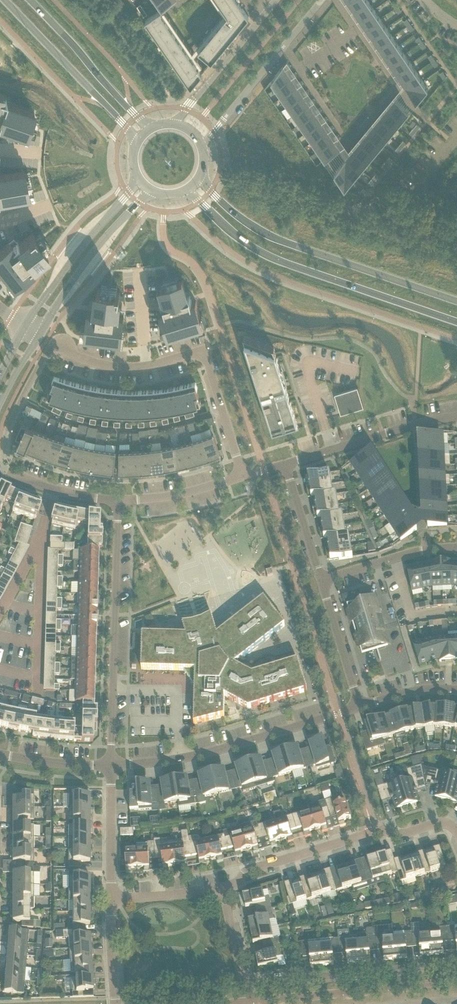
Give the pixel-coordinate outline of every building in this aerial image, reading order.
[(157,1),(162,8),(162,9),(175,0),(158,0),(157,1)] [(198,51),(211,61),(212,61),(249,16),(245,10),(240,3),(238,0),(217,0),(226,12),(227,15),(228,15),(198,51)] [(347,1),(353,10),(368,0),(349,0),(347,1)] [(368,0),(353,10),(359,19),(374,9),(368,0)] [(380,18),(374,9),(359,19),(365,28),(380,18)] [(148,18),(145,20),(177,66),(190,86),(191,86),(202,73),(202,72),(192,57),(189,54),(160,11),(159,10),(148,18)] [(386,27),(380,18),(365,28),(371,37),(386,27)] [(392,36),(386,27),(371,37),(377,46),(392,36)] [(398,45),(392,36),(377,46),(384,55),(398,45)] [(405,53),(398,45),(384,55),(390,64),(405,53)] [(411,62),(405,53),(390,64),(396,73),(411,62)] [(417,71),(411,62),(396,73),(402,82),(417,71)] [(276,87),(277,87),(291,78),(289,76),(286,70),(283,66),(271,80),(276,88),(276,87)] [(417,71),(402,82),(408,91),(423,80),(417,71)] [(276,88),(282,97),(282,96),(297,86),(295,84),(292,79),(291,78),(277,87),(276,87),(276,88)] [(428,88),(423,80),(408,91),(416,102),(428,88)] [(282,97),(288,105),(289,105),(303,95),(302,93),(298,88),(297,86),(282,96),(282,97)] [(5,127),(26,134),(34,112),(16,106),(5,103),(6,102),(6,100),(1,98),(2,94),(0,93),(0,125),(5,127)] [(288,105),(294,114),(295,114),(309,104),(308,102),(304,97),(303,95),(289,105),(288,105)] [(388,108),(402,119),(409,110),(395,99),(388,108)] [(294,114),(300,123),(301,123),(315,113),(314,111),(310,106),(309,104),(295,114),(294,114)] [(381,116),(395,128),(402,119),(388,108),(381,116)] [(300,123),(307,132),(321,122),(320,120),(316,114),(315,113),(301,123),(300,123)] [(381,116),(374,124),(388,136),(395,128),(381,116)] [(313,141),(327,131),(326,129),(322,123),(321,122),(307,132),(313,141)] [(374,124),(367,133),(381,144),(388,136),(374,124)] [(319,150),(333,140),(332,138),(328,132),(327,131),(313,141),(319,150)] [(381,144),(367,133),(360,141),(374,152),(374,153),(381,144)] [(319,150),(325,159),(340,149),(334,141),(333,140),(319,150)] [(374,152),(360,141),(354,149),(367,161),(374,153),(374,152)] [(80,146),(70,153),(75,160),(85,153),(80,146)] [(354,149),(347,158),(361,169),(367,161),(354,149)] [(361,169),(347,158),(340,166),(354,177),(361,169)] [(354,177),(340,166),(334,173),(345,188),(354,177)] [(27,193),(23,171),(19,171),(0,175),(0,198),(27,193)] [(0,250),(0,268),(14,285),(32,271),(29,268),(29,267),(31,266),(34,264),(33,263),(32,262),(34,261),(46,251),(45,249),(32,233),(26,238),(18,244),(17,242),(12,246),(9,242),(9,243),(0,250)] [(182,280),(160,287),(165,301),(166,304),(164,304),(164,306),(166,311),(161,312),(164,323),(168,333),(172,332),(200,323),(203,322),(196,300),(194,301),(191,302),(190,296),(189,296),(187,297),(182,280)] [(88,311),(85,334),(110,337),(121,338),(124,316),(124,315),(120,315),(120,309),(119,309),(118,309),(119,301),(120,291),(97,288),(95,306),(93,306),(92,312),(88,311)] [(273,347),(243,335),(247,347),(244,347),(247,355),(249,355),(256,376),(254,377),(256,385),(260,384),(281,377),(285,376),(282,368),(280,369),(273,347)] [(201,404),(200,400),(199,400),(196,389),(197,389),(195,382),(192,383),(191,382),(191,383),(191,384),(181,386),(172,388),(171,387),(171,388),(169,388),(161,389),(151,390),(151,389),(150,390),(150,391),(140,391),(130,391),(130,390),(129,390),(129,391),(127,391),(119,391),(111,390),(109,390),(109,389),(108,389),(108,390),(98,388),(88,386),(88,385),(87,385),(87,386),(78,384),(68,381),(68,380),(67,380),(67,381),(60,378),(54,376),(52,383),(48,394),(46,397),(47,397),(50,399),(55,400),(61,402),(66,404),(71,405),(77,407),(84,408),(89,409),(95,410),(100,411),(106,412),(112,413),(118,413),(124,413),(129,413),(135,414),(141,413),(147,413),(152,413),(158,412),(164,412),(169,411),(175,410),(181,409),(186,408),(192,406),(200,404),(201,404)] [(287,384),(285,376),(281,377),(260,384),(256,385),(258,393),(260,392),(273,432),(274,436),(298,428),(297,424),(285,385),(287,384)] [(357,388),(334,395),(340,415),(363,408),(357,388)] [(39,418),(39,419),(45,421),(48,416),(42,412),(39,418)] [(78,427),(77,431),(87,434),(87,432),(89,426),(79,424),(78,427)] [(25,451),(34,430),(21,425),(15,439),(19,441),(17,447),(24,450),(24,451),(25,451)] [(44,434),(34,430),(25,451),(35,455),(44,434)] [(53,438),(44,434),(35,455),(45,459),(46,459),(53,438)] [(440,445),(440,435),(440,434),(429,435),(418,436),(418,441),(419,446),(418,446),(422,446),(440,445)] [(64,441),(65,438),(54,435),(53,438),(46,459),(47,459),(57,462),(63,441),(64,441)] [(210,459),(221,455),(213,435),(202,439),(209,460),(210,459),(210,460),(210,459)] [(209,460),(202,439),(192,441),(198,463),(209,460)] [(74,444),(64,441),(63,441),(57,462),(67,465),(67,466),(68,466),(74,444)] [(188,466),(198,463),(192,441),(182,444),(187,466),(188,466)] [(79,468),(84,447),(74,444),(68,466),(69,466),(79,468)] [(187,466),(182,444),(172,447),(176,468),(187,466)] [(422,456),(443,455),(443,445),(440,445),(422,446),(422,456),(421,456),(422,456)] [(90,471),(94,449),(84,447),(79,468),(90,470),(90,471)] [(166,470),(176,468),(172,447),(161,449),(165,470),(165,471),(166,470)] [(102,472),(105,450),(94,449),(90,471),(91,471),(102,472)] [(130,452),(130,449),(119,449),(119,473),(119,474),(120,474),(131,474),(130,452)] [(165,470),(161,449),(151,450),(154,472),(164,470),(164,471),(165,471),(165,470)] [(114,473),(116,452),(105,450),(102,472),(112,474),(113,474),(114,474),(114,473)] [(143,473),(154,472),(151,450),(140,451),(142,473),(143,473)] [(142,473),(140,451),(130,452),(131,474),(142,473)] [(374,456),(371,451),(362,457),(362,456),(352,462),(358,471),(358,472),(374,461),(374,462),(377,460),(377,459),(376,459),(374,456)] [(423,466),(444,465),(443,455),(422,456),(422,466),(422,467),(423,467),(423,466)] [(380,469),(374,462),(374,461),(358,472),(358,471),(356,473),(362,481),(379,470),(380,470),(380,469)] [(423,477),(444,475),(444,465),(423,466),(423,467),(423,476),(422,476),(422,477),(423,477)] [(385,478),(380,470),(379,470),(362,481),(367,490),(385,479),(386,478),(386,477),(385,478)] [(330,473),(313,476),(307,477),(309,484),(307,484),(308,488),(331,484),(330,473)] [(424,487),(445,486),(444,475),(423,477),(423,486),(423,487),(424,487)] [(391,486),(385,479),(367,490),(373,499),(391,487),(392,487),(391,486)] [(308,492),(310,491),(311,498),(336,494),(333,494),(331,484),(308,488),(308,492)] [(10,490),(0,485),(0,505),(3,506),(6,500),(15,504),(16,504),(20,494),(10,490)] [(424,497),(445,496),(445,486),(424,487),(424,496),(423,496),(423,497),(424,497)] [(396,495),(391,487),(373,499),(378,507),(396,496),(397,495),(396,495)] [(23,516),(30,498),(20,494),(16,504),(15,504),(12,512),(23,516)] [(336,494),(311,498),(314,498),(315,505),(313,505),(314,509),(338,505),(336,494)] [(402,503),(396,496),(378,507),(384,516),(402,504),(403,504),(402,503)] [(426,507),(446,506),(445,496),(424,497),(424,507),(426,507)] [(41,502),(40,502),(30,498),(23,516),(35,520),(35,517),(37,518),(41,507),(39,506),(41,502)] [(407,512),(402,504),(384,516),(389,524),(406,513),(406,514),(408,512),(407,512)] [(315,512),(316,512),(317,519),(343,515),(342,515),(340,515),(338,505),(314,509),(315,512)] [(427,517),(446,516),(446,506),(426,507),(426,517),(425,517),(425,518),(427,517)] [(67,509),(56,507),(55,511),(53,511),(50,522),(52,522),(51,525),(63,528),(67,509)] [(76,522),(78,511),(67,509),(63,528),(75,530),(76,522)] [(100,515),(88,513),(78,511),(76,522),(87,524),(87,530),(99,530),(100,515)] [(412,521),(406,514),(406,513),(389,524),(395,533),(411,522),(411,523),(413,522),(412,521)] [(343,515),(317,519),(320,519),(321,525),(320,526),(320,529),(344,526),(343,515)] [(447,527),(446,516),(427,517),(428,528),(439,527),(447,527)] [(417,531),(411,523),(411,522),(395,533),(401,542),(408,537),(417,531)] [(30,534),(32,528),(20,524),(18,530),(30,534)] [(321,533),(323,533),(324,540),(349,536),(346,536),(344,526),(320,529),(321,533)] [(28,540),(30,534),(18,530),(16,536),(28,540)] [(99,533),(99,530),(87,530),(86,551),(98,551),(99,548),(102,548),(102,533),(99,533)] [(26,546),(28,540),(16,536),(14,543),(18,544),(26,546)] [(349,536),(324,540),(327,540),(328,546),(326,546),(327,550),(351,546),(349,536)] [(18,544),(15,551),(12,556),(5,570),(2,574),(0,579),(0,604),(6,594),(14,577),(21,565),(30,548),(26,546),(18,544)] [(327,554),(329,554),(330,561),(352,557),(351,546),(327,550),(327,554)] [(58,550),(49,550),(48,567),(48,586),(47,607),(47,621),(47,638),(46,651),(45,668),(45,691),(54,690),(54,685),(54,675),(54,669),(54,664),(55,653),(55,647),(55,642),(55,631),(56,626),(56,620),(56,609),(56,604),(56,599),(57,588),(57,583),(57,577),(57,566),(58,561),(58,556),(58,550)] [(86,551),(79,550),(79,562),(98,562),(98,551),(86,551)] [(73,561),(73,572),(79,572),(98,573),(98,562),(79,562),(73,561)] [(452,584),(454,565),(454,561),(454,562),(451,562),(441,563),(441,566),(442,585),(452,584)] [(427,563),(427,567),(417,569),(422,588),(432,586),(428,567),(427,563)] [(442,585),(441,566),(441,563),(431,563),(428,563),(427,563),(428,567),(432,586),(442,585)] [(407,569),(407,568),(406,568),(411,593),(412,592),(412,590),(422,588),(417,569),(407,571),(407,569)] [(97,584),(98,573),(79,572),(78,583),(97,584)] [(97,595),(97,584),(78,583),(78,594),(97,595)] [(97,605),(97,595),(78,594),(78,605),(97,605)] [(388,647),(376,610),(373,597),(347,605),(362,655),(377,650),(380,660),(381,660),(378,650),(388,647)] [(263,599),(216,635),(211,615),(199,618),(195,619),(182,623),(186,635),(142,634),(141,664),(141,669),(184,670),(195,687),(194,724),(224,716),(224,696),(248,709),(305,691),(306,691),(297,660),(293,662),(252,674),(234,665),(242,659),(284,626),(263,599)] [(96,616),(97,605),(78,605),(77,616),(96,616)] [(96,627),(96,616),(77,616),(77,626),(96,627)] [(96,627),(77,626),(71,626),(71,637),(77,637),(96,638),(96,627)] [(95,649),(96,638),(77,637),(76,648),(95,649)] [(449,661),(449,657),(448,638),(433,639),(439,658),(439,662),(440,662),(440,661),(441,661),(449,661)] [(448,638),(449,657),(449,661),(456,660),(456,638),(448,638)] [(439,662),(439,658),(433,639),(423,643),(429,661),(439,658),(439,662)] [(419,664),(429,661),(423,643),(413,646),(413,643),(412,643),(419,667),(420,667),(420,666),(419,664)] [(95,659),(95,649),(76,648),(76,659),(95,659)] [(70,659),(70,669),(76,670),(95,670),(95,659),(76,659),(70,659)] [(70,669),(70,680),(75,680),(94,681),(95,670),(76,670),(70,669)] [(94,692),(94,681),(75,680),(75,691),(94,692)] [(94,703),(94,692),(75,691),(75,702),(82,703),(82,702),(94,703)] [(94,707),(94,703),(82,702),(82,703),(81,715),(96,716),(97,707),(94,707)] [(434,726),(434,709),(434,707),(433,707),(422,708),(425,728),(434,726)] [(444,727),(445,707),(434,707),(434,709),(434,726),(444,727)] [(446,707),(445,707),(444,727),(454,727),(456,708),(446,707)] [(415,729),(425,728),(422,708),(421,708),(422,708),(411,710),(410,710),(411,712),(415,729)] [(13,730),(17,711),(7,709),(3,728),(13,730)] [(415,729),(411,712),(410,710),(399,713),(405,732),(415,729)] [(23,732),(26,713),(17,711),(13,730),(23,732)] [(36,718),(36,715),(26,713),(23,732),(32,733),(33,733),(35,718),(36,718)] [(393,736),(405,732),(399,713),(398,713),(399,714),(388,717),(388,719),(393,736)] [(96,724),(96,716),(81,715),(81,728),(93,729),(93,724),(96,724)] [(393,736),(388,719),(388,717),(377,720),(376,720),(382,739),(393,736)] [(45,719),(36,718),(35,718),(33,733),(32,733),(32,736),(42,738),(45,719)] [(53,739),(54,720),(45,719),(42,738),(53,739)] [(63,740),(64,721),(54,720),(53,739),(63,740)] [(382,739),(376,720),(365,724),(367,732),(360,734),(365,751),(384,745),(382,739)] [(74,728),(74,722),(64,721),(63,740),(73,741),(74,728)] [(81,728),(74,728),(73,741),(80,741),(93,742),(93,729),(81,728)] [(323,744),(322,740),(316,742),(313,743),(316,750),(305,753),(309,766),(316,765),(317,769),(336,763),(330,746),(324,748),(323,744)] [(295,753),(293,749),(288,751),(287,751),(285,751),(291,772),(307,767),(305,759),(301,760),(300,755),(296,756),(295,753)] [(273,778),(273,777),(291,772),(285,751),(282,752),(277,754),(278,758),(279,761),(269,764),(273,778)] [(269,764),(259,767),(257,760),(248,763),(254,783),(255,788),(275,782),(273,777),(273,778),(269,764)] [(239,779),(236,780),(238,788),(242,787),(243,792),(255,788),(254,783),(248,763),(240,765),(241,769),(242,772),(238,773),(238,774),(239,779)] [(417,791),(426,788),(422,765),(406,770),(409,781),(400,783),(407,806),(412,805),(411,804),(417,803),(414,792),(417,791)] [(429,768),(422,767),(425,783),(431,785),(435,785),(435,786),(438,787),(435,797),(441,799),(446,800),(451,777),(442,775),(442,772),(429,768)] [(232,776),(222,778),(220,771),(211,773),(216,794),(236,789),(232,776)] [(204,782),(195,784),(197,798),(198,803),(206,802),(204,797),(216,794),(211,773),(203,775),(203,778),(204,782)] [(381,775),(374,777),(377,787),(378,792),(381,802),(387,800),(390,799),(391,799),(394,799),(397,809),(403,807),(407,806),(400,783),(391,786),(390,783),(384,785),(381,775)] [(446,800),(450,801),(456,802),(456,797),(456,778),(451,777),(446,800)] [(183,779),(174,780),(177,801),(178,807),(190,805),(198,803),(197,798),(195,784),(187,785),(187,786),(184,786),(183,782),(183,779)] [(161,804),(177,801),(174,780),(172,780),(172,781),(165,782),(166,786),(166,789),(162,789),(163,795),(159,796),(161,804)] [(146,788),(145,784),(139,784),(136,784),(137,792),(130,793),(130,811),(131,811),(152,809),(151,805),(158,804),(157,790),(146,791),(146,788)] [(334,805),(332,798),(328,784),(321,787),(325,800),(330,818),(337,816),(339,822),(340,826),(340,827),(345,825),(344,820),(351,818),(346,801),(334,805)] [(80,795),(80,790),(80,789),(68,789),(68,807),(90,807),(90,795),(80,795)] [(33,803),(34,790),(17,790),(17,795),(12,795),(12,807),(33,807),(33,803)] [(324,820),(330,818),(325,800),(308,806),(310,812),(315,829),(321,827),(322,832),(328,830),(327,830),(326,826),(324,820)] [(33,812),(33,807),(12,807),(12,811),(10,811),(10,822),(22,822),(22,820),(33,820),(33,812)] [(90,811),(90,807),(68,807),(68,819),(80,820),(80,822),(92,822),(92,811),(90,811)] [(292,815),(283,818),(281,811),(273,814),(276,823),(281,840),(287,838),(288,842),(294,841),(293,840),(292,836),(290,830),(296,829),(292,815)] [(309,831),(315,829),(310,812),(299,816),(299,813),(292,815),(296,829),(302,827),(304,833),(306,836),(305,837),(310,836),(309,831)] [(257,821),(240,826),(240,827),(242,833),(247,850),(253,848),(254,853),(259,851),(258,851),(257,847),(258,847),(256,841),(262,839),(258,825),(257,821)] [(22,825),(22,822),(10,822),(10,834),(12,834),(12,837),(33,837),(33,836),(33,833),(33,825),(22,825)] [(92,834),(92,822),(80,822),(80,826),(68,826),(68,837),(90,837),(90,834),(92,834)] [(275,841),(281,840),(276,823),(265,826),(264,824),(258,825),(262,839),(268,837),(270,843),(272,847),(271,847),(271,848),(276,846),(275,841)] [(247,850),(242,833),(240,827),(223,832),(224,835),(227,848),(234,847),(235,853),(236,853),(237,857),(236,857),(237,857),(242,856),(241,851),(247,850)] [(189,837),(188,831),(181,832),(182,840),(171,841),(174,864),(180,863),(181,868),(186,868),(186,867),(185,863),(186,863),(185,857),(191,856),(189,837)] [(227,848),(224,835),(223,832),(224,835),(217,836),(218,839),(207,841),(210,858),(217,857),(218,862),(223,861),(223,860),(222,860),(221,856),(222,856),(221,850),(227,848)] [(200,838),(198,836),(196,836),(189,837),(191,856),(198,855),(199,861),(200,861),(200,865),(205,864),(204,860),(210,858),(207,841),(201,842),(200,838)] [(33,838),(33,837),(12,837),(12,841),(10,841),(10,853),(22,852),(22,849),(33,849),(33,842),(33,838)] [(90,841),(90,837),(68,837),(68,849),(80,849),(80,852),(92,852),(92,841),(90,841)] [(171,841),(161,843),(160,839),(154,840),(154,842),(155,860),(162,860),(163,866),(164,870),(163,870),(169,870),(168,865),(174,864),(171,841)] [(149,861),(155,860),(154,842),(147,842),(148,849),(137,850),(137,867),(144,867),(144,872),(149,872),(149,871),(148,867),(149,867),(149,861)] [(137,850),(129,850),(129,844),(120,845),(120,860),(125,860),(126,868),(127,872),(126,872),(126,873),(131,873),(131,868),(137,867),(137,850)] [(431,872),(446,867),(440,846),(433,848),(434,851),(425,853),(424,850),(431,872)] [(33,857),(33,849),(22,849),(22,852),(10,853),(10,858),(12,858),(12,862),(16,862),(16,867),(33,867),(33,861),(33,857)] [(80,852),(80,849),(68,849),(68,867),(80,867),(80,862),(90,862),(90,858),(92,858),(92,852),(80,852)] [(394,860),(391,850),(384,852),(385,855),(376,858),(382,876),(397,872),(398,872),(394,860)] [(416,877),(431,872),(424,850),(418,852),(419,855),(410,858),(416,877)] [(376,858),(368,860),(367,857),(360,859),(367,881),(382,876),(376,858)] [(410,858),(401,861),(400,858),(394,860),(398,872),(397,872),(400,882),(416,877),(410,858)] [(352,886),(367,881),(360,859),(354,861),(355,864),(346,867),(352,886)] [(10,877),(10,882),(22,882),(22,885),(33,885),(33,873),(39,873),(39,867),(33,867),(16,867),(16,873),(12,873),(12,877),(10,877)] [(346,867),(337,870),(336,867),(330,869),(337,890),(352,886),(346,867)] [(321,895),(337,890),(330,869),(324,871),(324,874),(316,876),(321,895)] [(80,876),(80,870),(68,870),(68,888),(80,888),(80,885),(92,885),(92,880),(90,880),(90,876),(80,876)] [(316,876),(307,879),(306,876),(300,878),(306,899),(321,895),(316,876)] [(291,904),(306,899),(300,878),(299,878),(300,881),(292,884),(291,881),(284,883),(291,904)] [(22,885),(22,882),(10,882),(10,893),(12,893),(12,897),(33,897),(33,885),(22,885)] [(92,896),(92,885),(80,885),(80,888),(68,888),(68,900),(71,900),(90,900),(90,896),(92,896)] [(430,897),(438,895),(436,889),(435,886),(428,888),(430,897)] [(269,897),(264,898),(263,891),(243,895),(245,907),(258,904),(259,911),(271,908),(269,897)] [(394,904),(402,902),(400,894),(392,895),(394,904)] [(12,901),(10,901),(10,909),(29,909),(33,909),(33,897),(12,897),(12,901)] [(90,904),(90,900),(71,900),(72,912),(80,912),(80,915),(92,915),(92,904),(90,904)] [(269,921),(274,920),(271,908),(259,911),(261,918),(248,920),(250,932),(271,927),(269,921)] [(29,921),(29,909),(10,909),(10,917),(12,917),(12,921),(21,921),(21,927),(33,928),(33,921),(29,921)] [(72,924),(68,924),(69,931),(80,930),(80,924),(89,924),(89,920),(92,920),(92,915),(80,915),(80,912),(72,912),(72,924)] [(448,927),(449,941),(456,940),(456,953),(456,926),(448,927)] [(278,938),(273,939),(271,927),(250,932),(253,943),(265,940),(267,947),(279,944),(278,938)] [(442,942),(449,941),(448,927),(437,928),(437,935),(430,935),(432,956),(444,954),(442,942)] [(420,931),(411,932),(412,944),(419,944),(419,946),(420,957),(432,956),(430,935),(429,928),(419,929),(420,931)] [(28,930),(19,930),(9,929),(8,936),(7,936),(6,942),(27,943),(28,930)] [(89,935),(81,936),(80,930),(69,931),(60,931),(55,931),(56,937),(68,937),(69,949),(81,948),(81,945),(92,944),(92,939),(90,939),(89,935)] [(405,938),(393,939),(395,959),(407,958),(406,948),(406,945),(412,944),(411,932),(404,933),(405,938)] [(395,959),(393,939),(393,933),(381,933),(382,935),(375,935),(376,948),(382,947),(384,960),(395,959)] [(375,935),(368,936),(366,934),(358,934),(356,937),(359,962),(370,961),(369,948),(376,948),(375,935)] [(347,964),(359,962),(356,937),(338,939),(339,951),(346,951),(347,964)] [(332,952),(339,951),(338,939),(334,939),(331,944),(320,946),(322,966),(334,965),(332,952)] [(301,942),(295,943),(296,949),(298,955),(302,955),(309,954),(309,957),(310,967),(322,966),(320,946),(309,947),(308,941),(301,942)] [(26,956),(27,943),(6,942),(6,947),(7,947),(7,954),(26,956)] [(91,956),(93,955),(92,944),(81,945),(81,948),(69,949),(70,961),(91,959),(91,956)] [(277,957),(281,956),(279,944),(267,947),(268,954),(256,956),(258,968),(278,964),(277,957)] [(25,969),(26,956),(7,954),(6,961),(5,961),(4,967),(25,969)] [(94,963),(91,963),(91,959),(70,961),(71,974),(81,973),(81,975),(94,974),(94,963)] [(24,981),(25,969),(4,967),(4,972),(5,972),(5,980),(24,981)] [(94,974),(81,975),(81,978),(71,978),(72,997),(78,997),(78,992),(82,992),(82,997),(93,997),(93,985),(95,985),(94,974)] [(23,994),(24,981),(5,980),(4,986),(3,986),(2,992),(23,994)]
